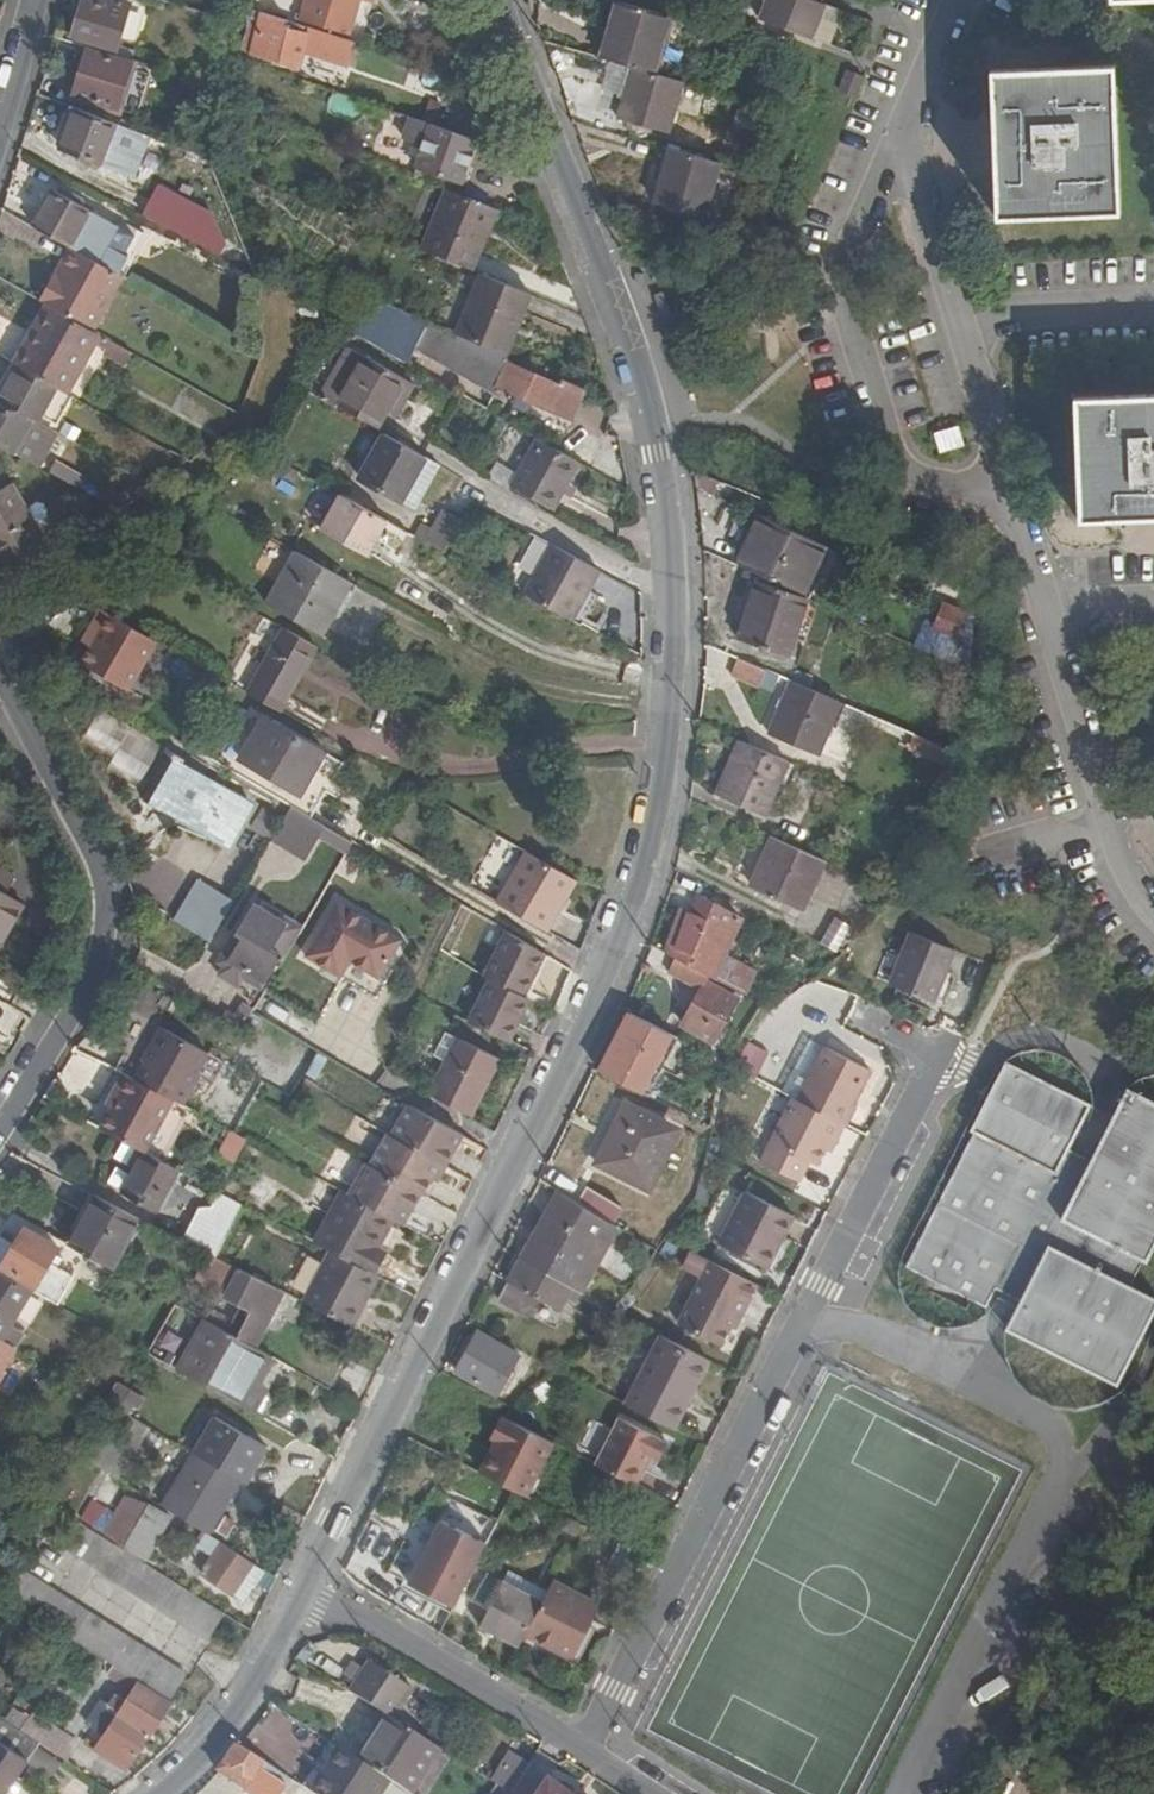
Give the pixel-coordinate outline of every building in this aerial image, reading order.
[(92,0),(83,0),(72,36),(116,50),(130,5),(113,0),(107,0),(105,4),(92,0)] [(222,0),(210,0),(207,12),(220,16),(224,0),(222,0)] [(256,5),(278,12),(281,0),(257,0),(256,5)] [(298,16),(345,30),(353,0),(302,0),(298,16)] [(604,34),(610,35),(619,2),(613,0),(604,34)] [(774,1),(771,0),(764,0),(759,12),(817,22),(826,0),(774,0),(774,1)] [(652,73),(667,15),(619,2),(610,35),(603,60),(634,68),(652,73)] [(658,75),(673,16),(667,15),(652,73),(658,75)] [(282,30),(283,22),(262,16),(254,52),(300,63),(307,38),(282,30)] [(116,108),(130,63),(88,50),(74,95),(116,108)] [(866,65),(850,58),(842,77),(857,84),(866,65)] [(618,96),(622,69),(602,66),(597,93),(618,96)] [(667,134),(682,81),(658,75),(652,73),(634,68),(619,121),(667,134)] [(1118,213),(1112,68),(992,72),(998,218),(1118,213)] [(100,163),(116,123),(75,108),(61,148),(100,163)] [(461,181),(474,142),(431,127),(417,167),(461,181)] [(702,220),(718,166),(664,151),(659,168),(664,170),(660,184),(655,205),(702,220)] [(655,182),(660,184),(664,170),(659,168),(655,182)] [(497,208),(449,188),(422,250),(472,270),(497,208)] [(61,196),(83,207),(86,202),(64,190),(61,196)] [(72,248),(120,274),(143,233),(139,231),(136,236),(83,207),(61,196),(55,192),(36,228),(72,248)] [(202,246),(210,232),(180,217),(172,231),(202,246)] [(210,232),(202,246),(236,264),(242,251),(241,248),(234,244),(235,242),(214,230),(212,233),(210,232)] [(94,331),(125,276),(120,274),(72,248),(42,302),(48,305),(94,331)] [(481,274),(455,335),(506,356),(531,294),(481,274)] [(370,297),(354,332),(408,364),(415,349),(493,396),(498,385),(508,364),(511,358),(506,356),(455,335),(428,323),(370,297)] [(66,393),(100,335),(94,331),(48,305),(37,324),(14,364),(17,365),(58,388),(66,393)] [(31,321),(8,360),(14,364),(37,324),(31,321)] [(308,340),(298,339),(297,352),(307,353),(308,340)] [(364,359),(351,352),(337,377),(350,384),(364,359)] [(350,384),(336,409),(377,432),(386,416),(405,381),(364,359),(350,384)] [(571,419),(584,390),(563,380),(560,388),(508,364),(498,385),(571,419)] [(14,453),(33,420),(38,422),(58,388),(17,365),(0,395),(0,445),(14,453)] [(337,377),(324,402),(336,409),(350,384),(337,377)] [(405,381),(386,416),(393,419),(412,386),(405,381)] [(35,465),(54,430),(72,396),(66,393),(58,388),(38,422),(33,420),(14,453),(35,465)] [(1077,400),(1081,521),(1153,519),(1153,397),(1077,400)] [(402,504),(426,459),(382,434),(358,481),(402,504)] [(578,463),(536,439),(510,485),(552,509),(578,463)] [(508,473),(499,465),(490,474),(500,482),(508,473)] [(16,556),(32,547),(45,539),(12,484),(0,491),(0,558),(4,564),(16,556)] [(385,521),(340,496),(322,528),(368,555),(385,521)] [(424,543),(445,555),(463,524),(441,512),(431,531),(424,543)] [(756,519),(735,566),(758,576),(803,595),(823,548),(756,519)] [(414,537),(424,543),(431,531),(420,526),(414,537)] [(32,547),(16,556),(21,563),(36,554),(32,547)] [(839,555),(823,548),(803,595),(807,598),(819,602),(839,555)] [(526,600),(573,627),(601,576),(554,550),(526,600)] [(351,584),(294,552),(267,603),(323,635),(351,584)] [(803,595),(758,576),(737,640),(788,657),(807,598),(803,595)] [(974,592),(951,582),(929,630),(925,627),(916,646),(970,670),(970,645),(957,639),(969,613),(965,611),(974,592)] [(155,641),(98,609),(83,635),(91,639),(87,647),(79,664),(128,691),(155,641)] [(316,648),(284,630),(248,694),(280,712),(316,648)] [(91,639),(83,635),(79,642),(87,647),(91,639)] [(766,672),(738,659),(731,674),(760,687),(766,672)] [(819,756),(841,704),(790,682),(768,736),(819,756)] [(327,758),(265,724),(242,766),(302,800),(327,758)] [(765,816),(789,764),(739,742),(716,793),(765,816)] [(154,803),(203,829),(230,846),(251,806),(175,763),(154,803)] [(267,843),(302,861),(320,827),(284,809),(267,843)] [(802,911),(824,861),(771,837),(749,887),(802,911)] [(551,932),(582,883),(545,863),(529,854),(502,903),(551,932)] [(25,905),(9,895),(18,881),(0,870),(0,945),(25,905)] [(169,921),(206,944),(232,900),(194,878),(169,921)] [(707,975),(714,979),(742,919),(699,897),(691,916),(681,912),(665,954),(675,959),(707,975)] [(303,929),(254,903),(220,956),(270,983),(303,929)] [(371,984),(395,946),(334,904),(299,956),(322,972),(327,963),(338,971),(343,964),(371,984)] [(815,943),(832,954),(848,928),(831,918),(815,943)] [(493,981),(523,997),(532,978),(544,954),(508,934),(486,978),(493,981)] [(907,966),(896,986),(930,1002),(954,957),(911,936),(898,961),(907,966)] [(538,981),(550,958),(544,954),(532,978),(538,981)] [(707,975),(675,959),(667,973),(700,989),(704,982),(707,975)] [(887,981),(896,986),(907,966),(898,961),(887,981)] [(471,1023),(508,1041),(529,1000),(523,997),(493,981),(471,1023)] [(736,999),(704,982),(700,989),(681,1025),(714,1042),(736,999)] [(660,1058),(671,1037),(627,1014),(598,1070),(620,1081),(638,1047),(660,1058)] [(210,1051),(164,1024),(148,1050),(152,1052),(147,1062),(137,1079),(181,1103),(184,1104),(201,1076),(198,1074),(210,1051)] [(499,1059),(459,1038),(428,1096),(471,1118),(499,1059)] [(799,1094),(846,1118),(848,1119),(857,1100),(853,1098),(869,1065),(825,1042),(799,1094)] [(136,1056),(126,1073),(137,1079),(147,1062),(136,1056)] [(1061,1221),(1091,1161),(1066,1148),(1088,1104),(1006,1063),(963,1152),(903,1266),(984,1307),(994,1288),(1020,1301),(1048,1245),(1061,1221)] [(137,1079),(126,1073),(96,1127),(142,1152),(164,1163),(187,1123),(174,1116),(181,1103),(137,1079)] [(1061,1221),(1146,1263),(1153,1247),(1153,1102),(1127,1089),(1091,1161),(1061,1221)] [(799,1094),(796,1093),(766,1155),(801,1174),(811,1156),(819,1159),(830,1137),(835,1139),(846,1118),(799,1094)] [(649,1191),(679,1129),(625,1103),(595,1164),(649,1191)] [(456,1150),(463,1137),(407,1105),(390,1134),(443,1165),(452,1147),(456,1150)] [(249,1139),(236,1133),(232,1131),(220,1153),(235,1162),(249,1139)] [(379,1148),(430,1177),(432,1173),(438,1177),(444,1165),(443,1165),(390,1134),(388,1132),(379,1148)] [(420,1196),(430,1177),(379,1148),(370,1167),(416,1194),(420,1196)] [(164,1163),(142,1152),(133,1169),(138,1172),(126,1192),(158,1211),(179,1171),(164,1163)] [(395,1219),(405,1224),(413,1210),(408,1207),(416,1194),(370,1167),(364,1164),(349,1194),(395,1219)] [(561,1194),(568,1198),(577,1182),(548,1164),(539,1181),(561,1194)] [(721,1241),(761,1262),(770,1245),(779,1249),(797,1214),(749,1189),(721,1241)] [(378,1250),(395,1219),(349,1194),(344,1191),(315,1243),(329,1251),(367,1271),(378,1250)] [(603,1248),(615,1226),(568,1198),(561,1194),(547,1217),(553,1221),(542,1240),(534,1236),(521,1258),(573,1286),(580,1290),(587,1279),(579,1275),(596,1244),(603,1248)] [(137,1219),(94,1197),(69,1245),(112,1269),(137,1219)] [(214,1258),(242,1204),(230,1198),(222,1214),(209,1209),(199,1211),(181,1241),(186,1244),(207,1254),(214,1258)] [(0,1245),(0,1267),(2,1264),(61,1298),(76,1275),(51,1262),(58,1249),(24,1230),(15,1245),(4,1239),(0,1245)] [(199,1267),(207,1254),(186,1244),(179,1257),(199,1267)] [(770,1245),(761,1262),(770,1267),(779,1249),(770,1245)] [(1048,1245),(1020,1301),(1005,1331),(1118,1387),(1153,1316),(1153,1298),(1048,1245)] [(367,1271),(372,1274),(384,1253),(378,1250),(367,1271)] [(352,1327),(363,1304),(358,1301),(372,1274),(367,1271),(329,1251),(303,1303),(352,1327)] [(539,1298),(561,1310),(573,1286),(521,1258),(520,1257),(507,1281),(539,1298)] [(0,1271),(0,1340),(1,1340),(33,1289),(0,1271)] [(239,1339),(256,1348),(284,1293),(240,1271),(227,1296),(253,1311),(239,1339)] [(721,1339),(728,1324),(734,1311),(738,1313),(747,1294),(704,1272),(681,1319),(721,1339)] [(363,1304),(376,1276),(372,1274),(358,1301),(363,1304)] [(539,1298),(507,1281),(498,1298),(529,1316),(539,1298)] [(575,1303),(583,1291),(580,1290),(573,1286),(561,1310),(574,1317),(581,1307),(575,1303)] [(352,1327),(357,1330),(368,1307),(363,1304),(352,1327)] [(734,1311),(728,1324),(732,1325),(738,1313),(734,1311)] [(147,1353),(162,1327),(146,1318),(132,1345),(147,1353)] [(179,1371),(244,1408),(258,1386),(252,1382),(261,1364),(256,1361),(262,1351),(256,1348),(239,1339),(207,1321),(179,1371)] [(518,1354),(478,1333),(455,1371),(496,1394),(518,1354)] [(708,1356),(662,1333),(625,1403),(672,1427),(708,1356)] [(16,1349),(1,1340),(0,1340),(0,1375),(16,1349)] [(274,1358),(262,1351),(256,1361),(261,1364),(252,1382),(258,1386),(274,1358)] [(255,1414),(268,1391),(258,1386),(244,1408),(255,1414)] [(552,1439),(502,1414),(490,1435),(497,1439),(480,1469),(518,1487),(525,1491),(552,1439)] [(240,1480),(247,1484),(268,1448),(216,1417),(194,1453),(240,1480)] [(601,1465),(636,1483),(642,1469),(650,1473),(667,1441),(625,1421),(601,1465)] [(163,1505),(209,1533),(240,1480),(194,1453),(163,1505)] [(147,1556),(170,1519),(136,1499),(124,1519),(106,1509),(95,1526),(147,1556)] [(413,1577),(458,1602),(492,1536),(448,1513),(413,1577)] [(206,1640),(223,1613),(79,1521),(61,1548),(206,1640)] [(233,1593),(255,1562),(209,1533),(202,1546),(214,1555),(202,1572),(233,1593)] [(623,1560),(631,1546),(620,1540),(612,1554),(623,1560)] [(247,1601),(267,1569),(255,1562),(233,1593),(247,1601)] [(0,1589),(0,1595),(61,1633),(139,1683),(168,1702),(186,1674),(16,1565),(0,1589)] [(472,1617),(522,1643),(528,1632),(546,1596),(495,1572),(472,1617)] [(546,1596),(528,1632),(562,1649),(564,1645),(580,1652),(607,1602),(556,1577),(546,1596)] [(577,1657),(580,1652),(564,1645),(562,1649),(577,1657)] [(371,1663),(351,1693),(387,1716),(393,1720),(413,1689),(371,1663)] [(116,1718),(146,1737),(168,1702),(139,1683),(116,1718)] [(387,1716),(358,1762),(391,1783),(409,1793),(414,1793),(442,1751),(393,1720),(387,1716)] [(0,1717),(0,1741),(27,1759),(39,1743),(30,1737),(4,1719),(0,1717)] [(39,1743),(68,1762),(80,1743),(42,1718),(30,1737),(39,1743)] [(127,1768),(146,1737),(116,1718),(97,1749),(127,1768)] [(27,1759),(0,1741),(0,1793),(4,1793),(27,1759)] [(303,1789),(311,1793),(313,1793),(340,1750),(331,1744),(303,1789)] [(291,1781),(239,1748),(219,1771),(253,1793),(282,1793),(291,1781)] [(340,1750),(313,1793),(384,1793),(391,1783),(358,1762),(340,1750)] [(530,1766),(511,1755),(493,1784),(508,1793),(513,1793),(530,1766)] [(550,1783),(542,1793),(565,1793),(550,1783)] [(493,1784),(486,1793),(508,1793),(493,1784)]
